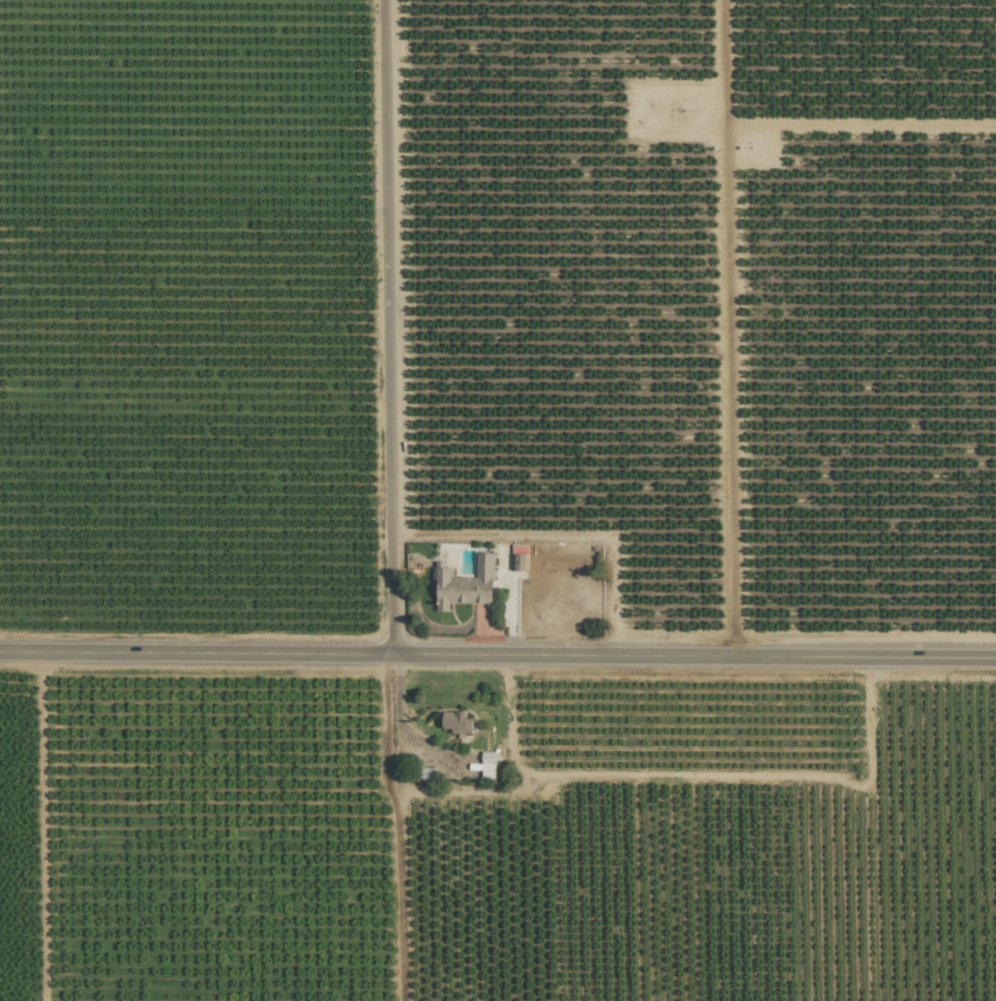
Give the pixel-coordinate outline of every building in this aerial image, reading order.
[(493,553),(476,552),(475,577),(453,577),(453,567),(435,567),(434,611),(449,611),(449,603),(492,603),(493,553)] [(527,554),(512,554),(512,571),(527,571),(527,554)] [(451,733),(468,733),(469,712),(442,711),(442,728),(451,728),(451,733)] [(482,770),(482,778),(494,779),(494,770),(482,770)]
